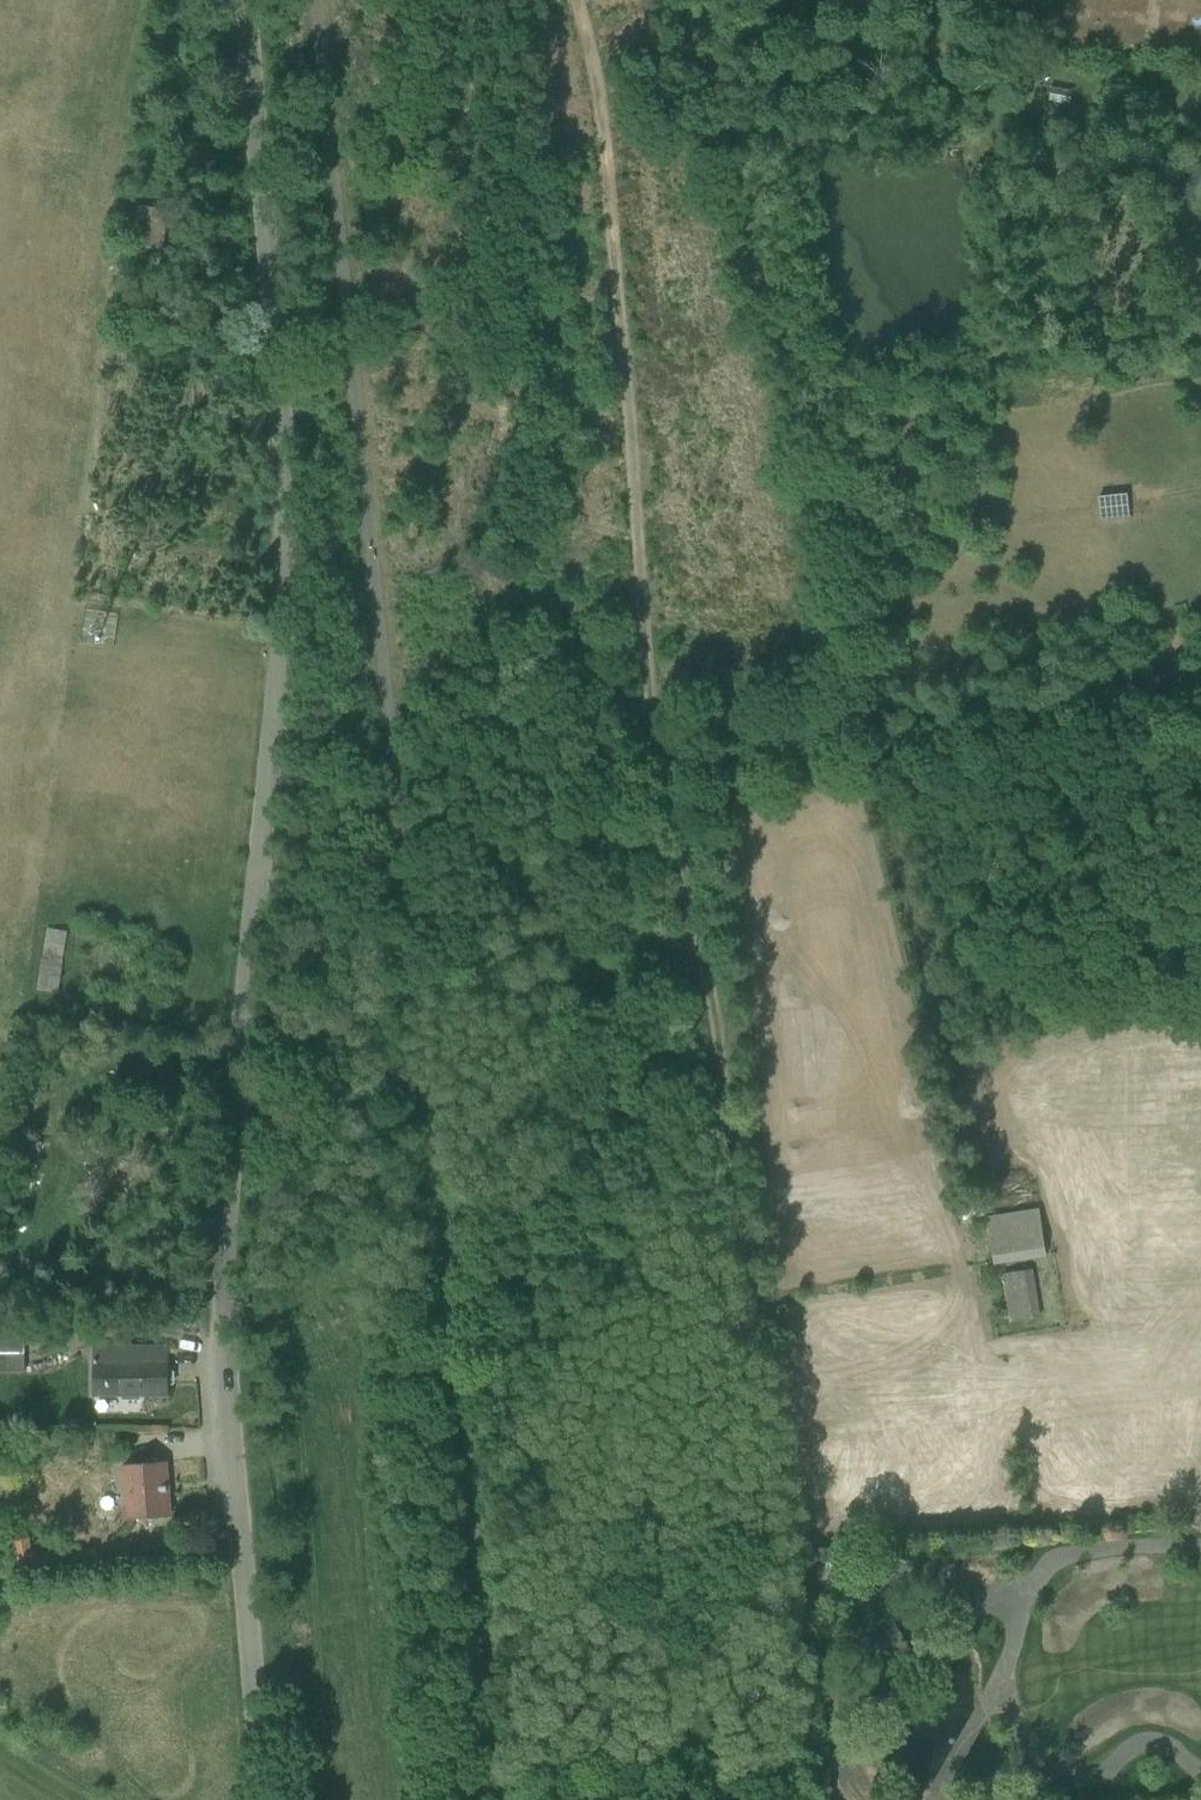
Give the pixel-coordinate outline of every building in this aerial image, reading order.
[(1050,87),(1048,102),(1069,106),(1071,91),(1050,87)] [(1200,173),(1200,167),(1187,161),(1180,177),(1196,185),(1200,173)] [(125,230),(129,231),(134,232),(132,244),(162,248),(168,211),(137,206),(136,218),(127,217),(125,230)] [(38,990),(47,991),(57,993),(67,932),(48,928),(38,990)] [(1038,1209),(986,1218),(994,1266),(1046,1258),(1038,1209)] [(1032,1270),(1001,1275),(1010,1323),(1040,1318),(1032,1270)] [(0,1323),(0,1372),(25,1372),(24,1323),(0,1323)] [(172,1373),(167,1372),(167,1348),(94,1347),(93,1397),(122,1397),(122,1400),(140,1401),(140,1395),(167,1395),(167,1385),(172,1384),(172,1373)] [(126,1520),(170,1517),(165,1461),(122,1465),(126,1520)] [(0,1533),(0,1550),(11,1548),(7,1531),(0,1533)] [(14,1564),(32,1562),(29,1538),(11,1540),(14,1564)]
